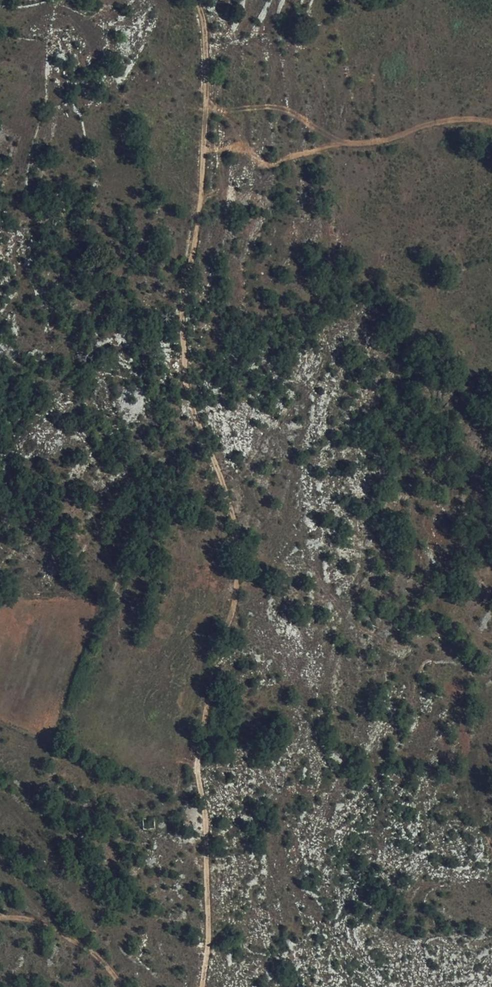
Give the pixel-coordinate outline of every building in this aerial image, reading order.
[(153,817),(142,818),(143,829),(154,828),(153,817)]
